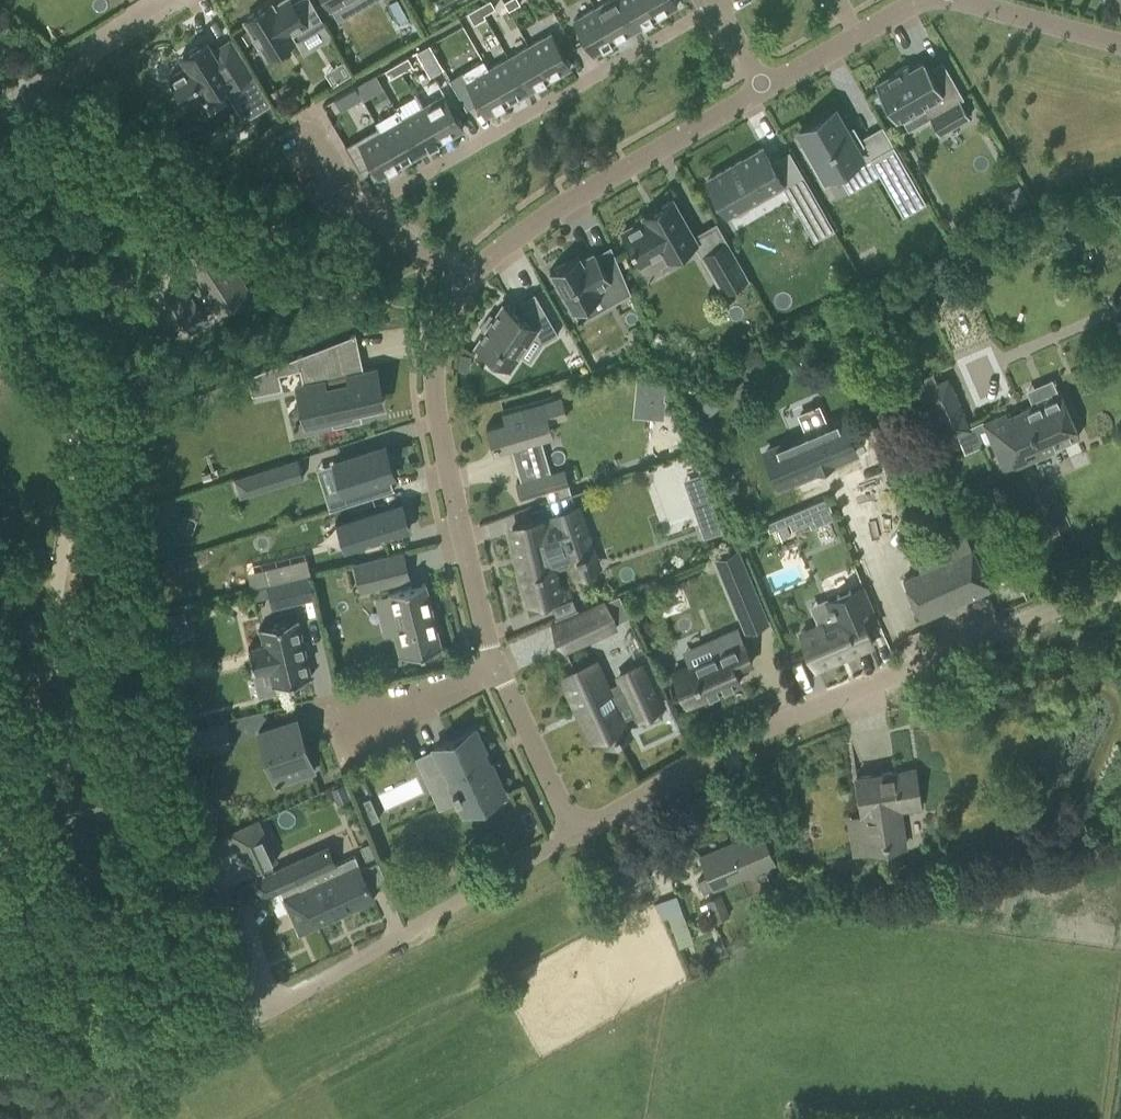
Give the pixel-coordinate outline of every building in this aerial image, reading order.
[(311,0),(297,0),(293,3),(291,0),(282,0),(274,5),(273,4),(266,9),(264,6),(244,19),(267,56),(309,29),(306,24),(320,16),(311,0)] [(491,0),(487,0),(479,5),(484,13),(495,7),(491,0)] [(520,3),(519,0),(505,0),(504,1),(508,9),(520,3)] [(618,0),(607,0),(595,7),(615,41),(635,29),(618,0)] [(646,0),(618,0),(635,29),(656,18),(646,0)] [(674,0),(646,0),(656,18),(677,5),(674,0)] [(485,17),(484,13),(479,5),(467,11),(474,23),(485,17)] [(615,41),(595,7),(574,19),(593,53),(615,41)] [(570,67),(550,32),(529,45),(548,79),(570,67)] [(185,66),(168,77),(183,100),(187,106),(204,96),(223,83),(243,115),(258,106),(259,107),(270,100),(230,37),(213,48),(210,43),(207,38),(200,43),(179,56),(185,66)] [(429,43),(417,50),(422,60),(435,53),(429,43)] [(548,79),(529,45),(508,57),(528,91),(548,79)] [(401,71),(413,64),(408,56),(396,62),(401,71)] [(528,91),(508,57),(489,68),(488,68),(507,103),(528,91)] [(507,103),(488,68),(489,68),(483,58),(461,71),(449,78),(466,108),(478,101),(486,115),(507,103)] [(964,97),(943,61),(943,59),(928,68),(924,60),(909,68),(907,65),(875,83),(896,120),(922,105),(939,133),(970,115),(960,99),(964,97)] [(401,71),(396,62),(385,69),(390,77),(401,71)] [(463,128),(443,94),(422,106),(441,141),(463,128)] [(441,141),(422,106),(402,118),(401,118),(421,152),(441,141)] [(833,108),(799,128),(806,140),(800,143),(824,185),(864,162),(855,146),(862,142),(852,126),(846,130),(833,108)] [(421,152),(401,118),(402,118),(397,109),(375,121),(380,130),(381,130),(400,164),(421,152)] [(400,164),(381,130),(380,130),(359,142),(372,165),(379,176),(400,164)] [(893,144),(870,157),(896,203),(919,190),(893,144)] [(762,148),(707,179),(727,213),(782,182),(762,148)] [(804,175),(783,187),(805,225),(825,213),(804,175)] [(1023,191),(1006,201),(1014,216),(1031,206),(1023,191)] [(695,241),(672,199),(644,215),(646,218),(622,231),(640,263),(664,249),(668,257),(695,241)] [(217,313),(248,293),(213,238),(182,258),(197,282),(188,288),(187,288),(170,299),(190,330),(207,319),(207,318),(216,312),(217,313)] [(748,277),(727,240),(702,255),(714,277),(724,271),(732,286),(748,277)] [(1090,248),(1082,251),(1085,258),(1093,254),(1090,248)] [(631,292),(616,257),(602,265),(595,251),(581,259),(578,253),(549,269),(572,310),(601,294),(608,305),(631,292)] [(509,368),(532,334),(543,342),(558,333),(534,292),(519,301),(525,310),(520,313),(502,301),(493,316),(489,314),(481,327),(484,329),(474,344),(509,368)] [(336,341),(297,355),(297,357),(300,368),(303,383),(302,383),(302,384),(303,384),(304,387),(303,387),(303,388),(305,394),(301,394),(301,396),(302,396),(304,403),(303,403),(303,405),(307,404),(310,420),(330,415),(333,426),(335,425),(333,420),(352,415),(352,412),(358,411),(359,420),(361,419),(360,413),(361,413),(361,412),(360,412),(359,409),(360,409),(360,408),(376,405),(377,405),(377,404),(375,398),(379,398),(379,396),(378,396),(376,389),(377,389),(377,387),(373,388),(370,372),(352,376),(351,373),(352,373),(352,371),(351,372),(350,368),(342,370),(336,341)] [(624,374),(623,387),(650,388),(651,376),(624,374)] [(707,390),(696,399),(708,412),(718,403),(707,390)] [(1006,412),(983,422),(1004,471),(1042,455),(1041,451),(1079,435),(1060,392),(1007,415),(1006,412)] [(541,438),(554,434),(550,421),(566,416),(560,395),(502,412),(504,420),(490,424),(491,426),(495,439),(491,441),(493,446),(496,445),(498,451),(511,447),(537,439),(541,438)] [(941,424),(947,438),(970,428),(964,414),(941,424)] [(841,418),(765,451),(779,484),(812,470),(855,451),(841,418)] [(333,462),(346,503),(394,488),(390,476),(394,474),(385,445),(333,462)] [(234,478),(240,496),(303,476),(297,458),(234,478)] [(548,500),(549,500),(571,492),(569,483),(564,467),(551,470),(520,480),(516,481),(521,498),(545,490),(548,500)] [(595,552),(579,507),(576,508),(571,492),(549,500),(554,515),(552,516),(554,521),(543,525),(542,520),(512,527),(529,600),(559,593),(553,567),(577,558),(578,560),(586,558),(585,555),(595,552)] [(721,528),(710,498),(693,504),(704,534),(721,528)] [(402,499),(335,521),(335,523),(342,521),(350,546),(344,548),(344,550),(387,537),(408,530),(400,502),(402,501),(402,499)] [(937,563),(903,579),(921,619),(990,588),(965,532),(930,548),(937,563)] [(713,558),(744,632),(770,621),(739,547),(713,558)] [(306,556),(263,567),(267,583),(288,578),(309,573),(310,573),(306,556)] [(388,582),(382,558),(354,565),(360,589),(388,582)] [(171,560),(158,564),(161,576),(174,572),(171,560)] [(292,602),(286,580),(273,583),(278,605),(292,602)] [(440,644),(425,583),(426,583),(425,582),(388,591),(388,592),(389,592),(399,631),(394,632),(400,654),(399,654),(399,656),(427,649),(426,647),(438,644),(439,646),(441,645),(441,644),(440,644)] [(837,616),(803,631),(817,662),(850,648),(852,652),(875,643),(868,627),(881,621),(865,584),(830,599),(837,616)] [(573,597),(553,606),(557,616),(578,608),(573,597)] [(614,625),(603,601),(571,616),(582,640),(614,625)] [(297,617),(258,627),(262,644),(248,647),(253,672),(269,668),(273,685),(311,676),(297,617)] [(740,681),(735,669),(752,662),(737,628),(718,636),(720,642),(686,656),(689,664),(673,672),(687,704),(740,681)] [(619,675),(624,686),(610,693),(596,662),(562,677),(589,737),(601,732),(607,744),(615,740),(616,741),(621,739),(620,737),(629,734),(618,709),(631,703),(637,715),(659,705),(641,665),(619,675)] [(277,784),(294,779),(313,772),(296,718),(259,731),(271,768),(277,784)] [(504,791),(474,727),(434,746),(444,767),(430,774),(431,777),(432,776),(436,785),(450,779),(453,786),(452,787),(456,795),(457,795),(464,809),(504,791)] [(904,845),(899,808),(920,805),(914,768),(856,777),(861,814),(862,814),(864,825),(847,828),(851,853),(904,845)] [(342,782),(330,788),(336,802),(349,796),(342,782)] [(370,796),(360,801),(369,822),(379,817),(370,796)] [(276,859),(257,819),(230,832),(249,872),(276,859)] [(719,885),(774,862),(769,850),(761,830),(700,855),(708,875),(697,879),(702,892),(719,885)] [(304,856),(252,880),(260,898),(268,894),(277,913),(288,907),(289,909),(299,932),(374,897),(358,863),(355,855),(312,875),(304,856)] [(787,885),(770,891),(775,904),(791,899),(787,885)] [(253,890),(242,890),(242,903),(253,903),(253,890)] [(727,914),(730,913),(721,893),(706,899),(714,920),(719,918),(721,921),(728,918),(727,914)] [(688,928),(675,933),(679,946),(693,941),(688,928)]
